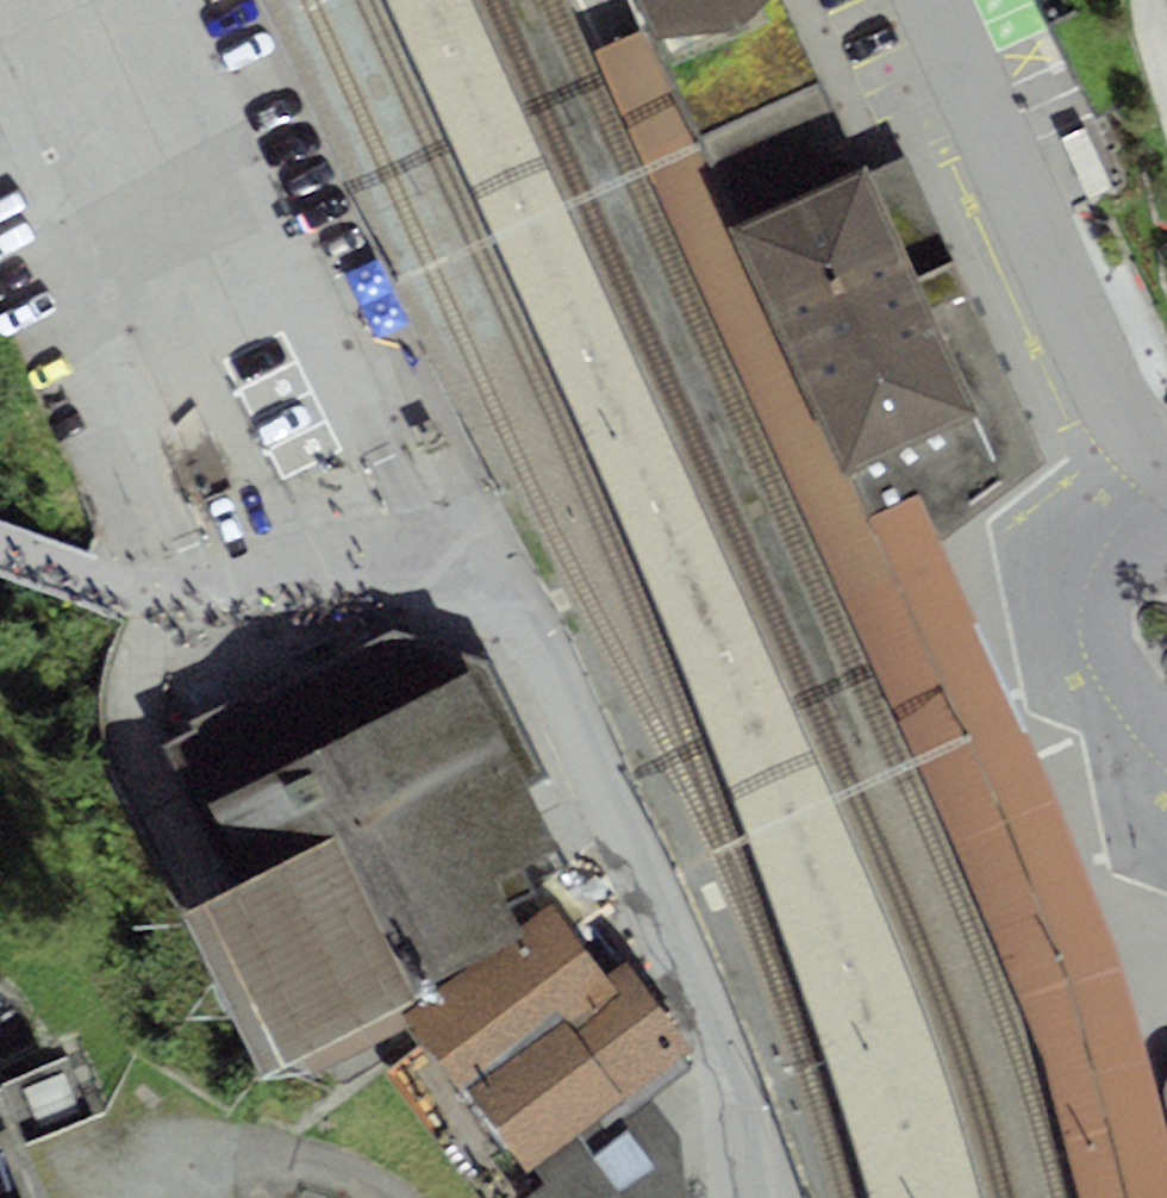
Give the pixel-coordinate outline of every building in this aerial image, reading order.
[(920,1008),(829,783),(472,0),(381,0),(740,808),(819,1035),(873,1197),(981,1197),(978,1186),(949,1090),(920,1008)] [(651,35),(734,25),(764,0),(636,0),(651,35)] [(651,35),(741,224),(862,170),(784,0),(764,0),(734,25),(651,35)] [(604,55),(993,898),(1029,984),(1064,1078),(1086,1155),(1095,1197),(1166,1197),(1166,1128),(1126,971),(1021,736),(939,535),(891,566),(849,469),(741,224),(651,35),(604,55)] [(741,224),(849,469),(1014,396),(905,151),(880,162),(862,170),(741,224)] [(1045,461),(1014,396),(849,469),(891,566),(939,535),(987,503),(1045,461)] [(228,880),(197,896),(281,1065),(301,1055),(419,997),(415,989),(480,957),(524,935),(519,926),(495,877),(556,847),(526,787),(548,776),(526,731),(503,686),(492,663),(394,630),(259,697),(254,687),(189,719),(193,728),(160,744),(228,880)] [(281,1065),(197,896),(180,906),(262,1075),(281,1065)] [(411,1026),(527,1170),(533,1166),(574,1138),(580,1145),(650,1096),(692,1066),(683,1056),(694,1048),(625,960),(606,976),(550,903),(519,926),(524,935),(480,957),(421,1002),(404,1014),(411,1026)] [(419,997),(301,1055),(311,1076),(411,1026),(404,1014),(421,1002),(419,997)] [(519,1197),(686,1197),(679,1135),(650,1096),(580,1145),(574,1138),(533,1166),(543,1180),(519,1197)]
